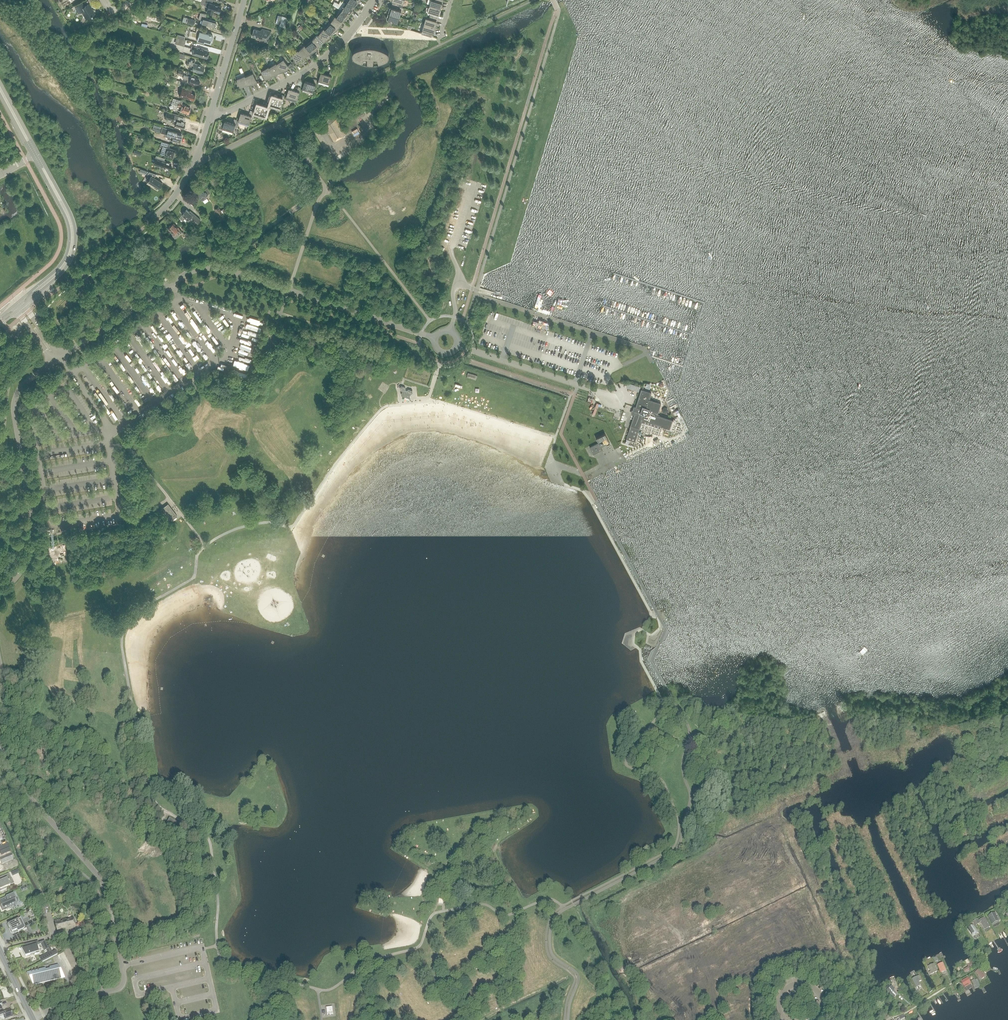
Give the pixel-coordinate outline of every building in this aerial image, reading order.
[(207,12),(213,13),(213,11),(219,13),(219,12),(220,11),(220,10),(220,9),(221,6),(212,4),(213,1),(211,0),(196,0),(201,1),(200,4),(205,6),(208,7),(207,12)] [(340,10),(341,10),(350,16),(354,11),(352,10),(354,8),(346,3),(341,0),(339,4),(335,1),(332,5),(340,10)] [(441,10),(442,6),(441,6),(443,1),(441,0),(435,0),(435,1),(431,0),(429,6),(441,10)] [(82,2),(75,6),(70,8),(72,11),(76,8),(78,13),(82,11),(83,15),(84,14),(87,19),(95,14),(92,10),(91,10),(88,5),(84,7),(82,2)] [(398,10),(399,7),(392,5),(390,10),(389,10),(388,13),(400,17),(401,11),(398,10)] [(430,16),(437,18),(439,13),(440,13),(441,10),(429,6),(428,12),(431,13),(430,16)] [(340,10),(336,17),(344,22),(350,16),(341,10),(340,10)] [(205,17),(206,14),(201,12),(199,19),(205,21),(204,24),(214,27),(216,26),(216,25),(215,24),(216,21),(208,19),(208,18),(205,17)] [(400,17),(388,13),(387,17),(388,17),(386,23),(394,25),(394,22),(398,23),(400,17)] [(148,14),(147,18),(152,20),(160,23),(162,17),(148,14)] [(282,16),(280,24),(286,26),(288,18),(282,16)] [(342,24),(344,22),(336,17),(335,16),(330,23),(339,29),(343,25),(342,24)] [(424,24),(436,28),(437,24),(435,24),(437,18),(430,16),(429,19),(426,18),(424,24)] [(332,35),(339,29),(330,23),(330,22),(324,29),(332,35)] [(424,34),(432,36),(433,31),(435,31),(436,28),(424,24),(422,30),(425,31),(424,34)] [(190,36),(198,38),(197,40),(204,42),(204,41),(210,43),(211,39),(212,39),(213,36),(212,36),(212,35),(203,32),(204,29),(197,27),(196,32),(192,31),(190,36)] [(267,43),(271,32),(262,29),(260,31),(254,29),(252,37),(257,38),(256,39),(260,40),(260,41),(267,43)] [(324,29),(318,35),(326,42),(331,39),(329,37),(332,35),(324,29)] [(319,47),(326,42),(318,35),(318,34),(312,41),(319,47)] [(319,47),(312,41),(311,40),(305,46),(312,54),(318,50),(316,49),(319,47)] [(305,58),(312,54),(305,46),(305,45),(299,51),(305,58)] [(209,51),(191,46),(191,48),(194,49),(192,54),(207,58),(209,51)] [(384,49),(381,48),(380,48),(378,47),(377,47),(375,46),(374,46),(372,46),(370,46),(369,46),(367,46),(365,46),(364,47),(362,47),(361,47),(358,48),(356,49),(355,50),(354,50),(354,51),(353,51),(353,52),(353,53),(352,54),(353,55),(353,56),(353,57),(354,58),(355,58),(357,60),(358,60),(360,61),(361,61),(363,62),(364,62),(366,63),(367,63),(369,63),(371,63),(372,63),(374,63),(375,63),(377,63),(379,62),(380,62),(382,62),(383,61),(385,61),(386,60),(387,60),(387,59),(388,59),(388,58),(389,57),(389,56),(389,55),(389,54),(389,53),(388,52),(388,51),(387,51),(384,49)] [(305,58),(299,51),(298,50),(291,56),(297,64),(303,61),(302,60),(305,58)] [(202,73),(204,66),(194,63),(195,61),(188,58),(186,65),(191,66),(191,67),(193,67),(192,70),(196,71),(196,72),(197,73),(198,72),(202,73)] [(277,64),(282,73),(288,71),(287,69),(290,68),(290,67),(288,66),(284,59),(277,64)] [(100,62),(98,68),(111,72),(113,66),(100,62)] [(274,76),(282,73),(277,64),(276,63),(269,67),(274,76)] [(271,77),(274,76),(269,67),(261,71),(266,80),(272,79),(271,77)] [(330,84),(332,76),(333,72),(330,71),(329,75),(321,73),(318,81),(319,81),(330,84)] [(245,76),(249,86),(255,85),(254,83),(257,82),(253,73),(245,76)] [(191,77),(187,76),(183,75),(182,78),(187,80),(186,83),(197,86),(198,85),(199,83),(198,82),(199,79),(195,78),(195,77),(191,75),(191,77)] [(240,88),(249,86),(245,76),(237,79),(237,85),(239,85),(240,88)] [(313,83),(305,81),(303,89),(314,92),(316,84),(317,80),(314,79),(313,83)] [(286,97),(298,100),(300,92),(301,88),(298,87),(297,91),(289,89),(286,97)] [(191,91),(188,90),(181,88),(179,96),(193,100),(193,99),(194,100),(195,97),(194,97),(195,94),(191,93),(191,91)] [(386,93),(379,97),(381,101),(389,98),(386,93)] [(281,99),(273,97),(270,105),(271,105),(282,108),(284,100),(285,96),(282,95),(281,99)] [(171,104),(177,106),(181,107),(180,111),(188,114),(188,113),(189,113),(190,111),(189,110),(190,107),(186,106),(186,105),(182,104),(181,104),(181,101),(173,98),(171,104)] [(265,107),(257,105),(254,113),(265,116),(268,108),(269,104),(266,103),(265,107)] [(249,115),(241,113),(238,121),(250,124),(251,119),(252,116),(253,112),(250,111),(249,115)] [(185,122),(184,122),(185,119),(166,112),(165,118),(172,121),(172,122),(176,123),(175,126),(183,129),(183,128),(184,128),(185,126),(184,125),(185,122)] [(325,124),(323,125),(333,142),(346,134),(337,118),(335,119),(331,112),(322,118),(325,124)] [(225,121),(224,124),(222,128),(234,132),(235,127),(236,124),(237,120),(234,119),(233,123),(225,121)] [(160,132),(162,127),(154,124),(152,130),(160,132)] [(167,139),(180,142),(182,136),(180,136),(181,134),(170,130),(171,129),(162,127),(162,128),(161,133),(168,135),(167,139)] [(160,154),(173,157),(173,156),(174,155),(174,154),(175,150),(169,148),(170,144),(162,141),(160,146),(163,146),(160,154)] [(156,160),(155,163),(158,164),(158,166),(166,168),(165,169),(168,170),(168,169),(169,169),(171,163),(164,161),(164,160),(162,160),(163,158),(156,156),(155,160),(156,160)] [(156,174),(149,172),(147,175),(150,177),(147,181),(159,189),(162,183),(154,178),(156,174)] [(198,195),(202,199),(205,204),(209,201),(205,197),(208,195),(205,192),(202,189),(201,190),(199,188),(198,189),(197,188),(195,189),(196,191),(195,191),(196,191),(194,192),(197,196),(198,195)] [(218,207),(215,210),(219,216),(225,211),(224,209),(221,211),(218,207)] [(195,226),(200,220),(191,212),(190,213),(186,210),(184,212),(183,213),(183,214),(182,215),(189,220),(195,226)] [(174,235),(178,231),(181,233),(182,232),(178,227),(177,228),(174,223),(171,226),(170,226),(169,227),(168,228),(174,235)] [(539,327),(544,329),(543,332),(547,333),(548,330),(553,332),(555,326),(550,325),(551,322),(547,320),(546,323),(541,322),(539,327)] [(405,387),(402,386),(400,387),(401,390),(403,391),(403,392),(401,393),(402,395),(411,398),(410,395),(413,392),(413,390),(409,389),(408,390),(406,390),(405,387)] [(649,399),(651,393),(642,389),(636,407),(634,406),(632,414),(634,414),(626,438),(635,441),(643,419),(661,425),(660,426),(669,429),(672,420),(673,420),(657,415),(661,403),(649,399)] [(591,396),(589,402),(593,403),(592,408),(595,409),(594,413),(598,415),(601,403),(594,401),(595,398),(591,396)] [(598,443),(590,447),(593,454),(602,450),(601,447),(609,443),(605,434),(596,438),(598,443)] [(177,516),(168,504),(162,509),(171,521),(177,516)] [(180,824),(169,818),(165,825),(176,831),(180,824)] [(10,843),(0,847),(4,855),(13,851),(10,843)] [(16,859),(14,853),(1,857),(2,863),(16,859)] [(0,881),(0,889),(1,891),(7,888),(6,887),(10,885),(9,881),(9,880),(11,879),(9,873),(0,877),(0,879),(1,881),(0,881)] [(17,903),(14,898),(15,897),(13,893),(1,899),(6,908),(7,908),(7,909),(11,907),(10,906),(17,903)] [(993,924),(1000,920),(998,917),(997,917),(995,912),(988,916),(993,924)] [(77,923),(75,924),(73,917),(59,921),(59,920),(55,921),(57,930),(65,928),(65,930),(76,928),(75,927),(85,924),(87,930),(97,927),(95,919),(84,921),(77,922),(77,923)] [(987,922),(986,919),(985,920),(984,917),(979,920),(984,930),(988,928),(989,927),(987,922)] [(18,932),(23,930),(23,929),(24,929),(24,928),(25,928),(25,927),(24,926),(21,918),(8,924),(12,932),(17,930),(18,932)] [(978,931),(974,924),(967,928),(971,935),(978,931)] [(26,948),(22,949),(23,952),(26,956),(39,952),(37,945),(41,944),(44,951),(46,950),(48,954),(40,958),(42,962),(57,954),(56,950),(52,952),(49,946),(47,946),(45,941),(39,943),(38,941),(24,945),(26,948)] [(942,962),(937,965),(941,973),(946,970),(942,962)] [(968,964),(968,963),(966,964),(968,967),(963,970),(965,974),(972,969),(971,967),(974,966),(972,962),(968,964)] [(928,966),(931,971),(929,972),(930,974),(937,971),(934,964),(928,966)] [(45,968),(26,973),(30,972),(33,984),(61,978),(58,965),(49,967),(50,969),(46,970),(46,969),(45,968)] [(978,976),(981,980),(986,976),(981,968),(975,972),(978,976)] [(921,980),(919,976),(912,979),(916,988),(921,986),(919,982),(921,980)] [(961,981),(963,986),(968,984),(968,985),(971,983),(968,977),(961,981)] [(894,990),(895,989),(892,986),(887,990),(894,998),(898,994),(894,990)] [(4,1015),(5,1019),(13,1016),(10,1010),(3,1012),(3,1010),(2,1010),(0,1011),(0,1016),(4,1015)]
